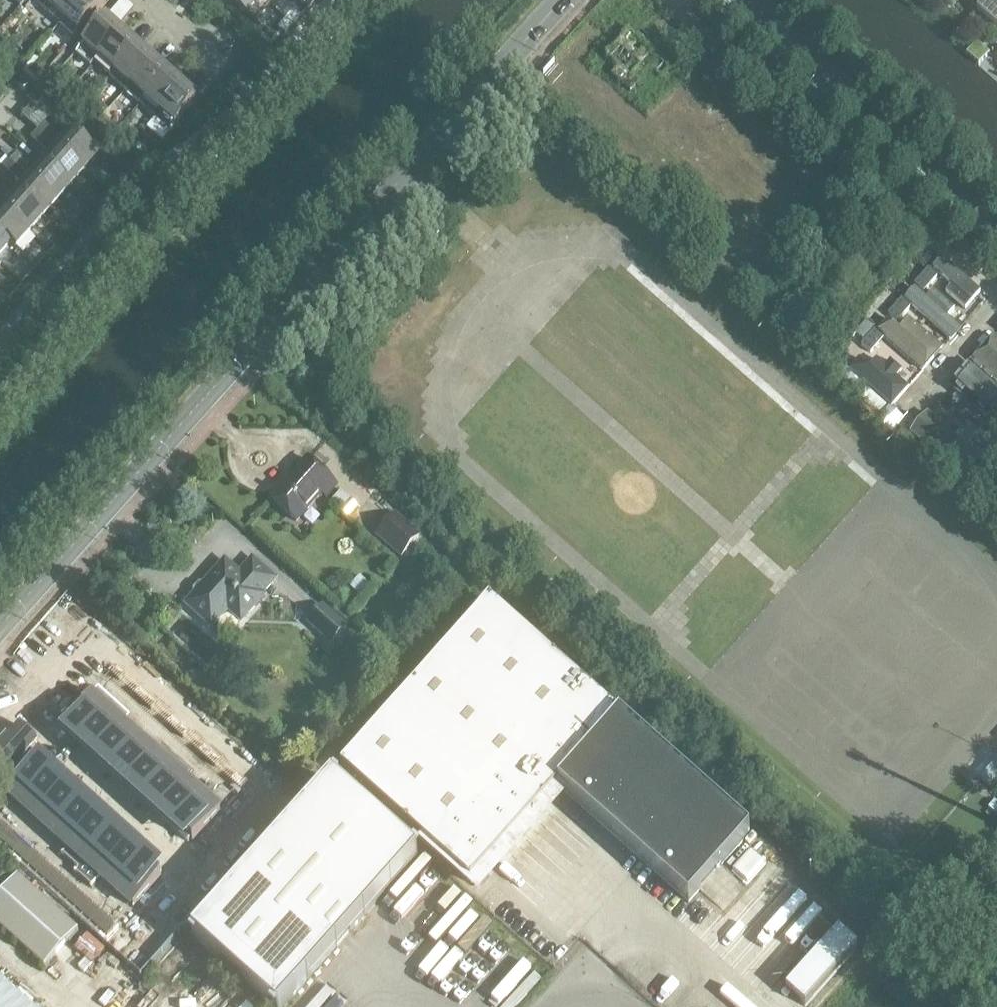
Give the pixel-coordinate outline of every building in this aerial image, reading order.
[(47,10),(55,0),(36,0),(47,10)] [(47,10),(62,23),(83,0),(55,0),(47,10)] [(62,23),(77,36),(107,2),(104,0),(83,0),(62,23)] [(255,22),(270,5),(264,0),(230,0),(255,22)] [(982,6),(978,11),(996,28),(996,0),(987,0),(982,6)] [(294,11),(287,20),(294,26),(301,17),(294,11)] [(81,49),(76,55),(91,68),(96,63),(97,63),(127,30),(111,16),(81,49)] [(287,20),(279,29),(286,35),(294,26),(287,20)] [(127,30),(97,63),(112,77),(142,43),(127,30)] [(142,43),(112,77),(127,90),(157,57),(148,49),(142,43)] [(157,57),(127,90),(142,104),(172,70),(157,57)] [(172,70),(142,104),(157,117),(187,83),(172,70)] [(15,77),(24,85),(30,79),(21,71),(15,77)] [(61,88),(66,93),(74,84),(69,80),(61,88)] [(187,83),(157,117),(173,131),(203,97),(187,83)] [(21,116),(37,130),(44,123),(46,120),(30,106),(21,116)] [(98,155),(69,130),(62,139),(44,123),(37,130),(84,171),(98,155)] [(137,142),(122,129),(115,137),(130,150),(137,142)] [(84,171),(37,130),(30,138),(48,154),(42,161),(70,187),(84,171)] [(70,187),(42,161),(35,169),(17,153),(10,161),(56,202),(70,187)] [(56,202),(10,161),(3,168),(21,184),(15,192),(43,217),(56,202)] [(94,184),(106,194),(115,183),(110,179),(98,180),(94,184)] [(15,192),(7,200),(0,193),(0,206),(29,232),(43,217),(15,192)] [(0,206),(0,234),(16,248),(29,232),(0,206)] [(0,234),(0,253),(8,244),(14,249),(16,248),(0,234)] [(14,270),(26,277),(36,262),(24,255),(14,270)] [(944,290),(965,308),(980,290),(941,256),(932,267),(950,283),(948,285),(944,290)] [(924,291),(938,277),(928,268),(915,283),(924,291)] [(915,283),(901,297),(910,306),(911,305),(946,337),(945,338),(949,341),(961,327),(958,324),(948,315),(954,308),(932,287),(926,293),(915,283)] [(897,322),(909,308),(900,300),(888,314),(897,322)] [(889,317),(877,330),(922,370),(942,347),(908,317),(900,327),(889,317)] [(871,353),(885,337),(876,330),(877,329),(866,319),(855,332),(864,340),(861,344),(871,353)] [(972,359),(996,380),(996,337),(994,334),(972,359)] [(858,356),(847,368),(891,407),(908,388),(896,377),(902,371),(889,359),(884,365),(875,357),(868,365),(858,356)] [(971,368),(958,383),(993,413),(996,408),(996,390),(971,368)] [(891,431),(903,418),(889,405),(888,406),(848,371),(840,380),(880,415),(877,419),(891,431)] [(928,411),(911,431),(942,459),(960,439),(928,411)] [(968,465),(958,457),(950,466),(960,474),(968,465)] [(326,496),(336,485),(309,460),(273,500),(297,521),(322,492),(326,496)] [(421,537),(395,514),(375,536),(401,560),(421,537)] [(187,604),(214,628),(228,612),(242,624),(268,596),(265,594),(278,580),(253,558),(240,573),(226,561),(187,604)] [(490,602),(342,769),(471,884),(558,786),(689,902),(750,834),(490,602)] [(331,645),(348,627),(323,604),(306,623),(331,645)] [(116,666),(109,674),(117,681),(124,673),(116,666)] [(141,688),(134,696),(142,703),(149,696),(141,688)] [(65,727),(63,730),(72,739),(77,743),(108,710),(114,703),(99,689),(92,696),(91,695),(63,726),(65,727)] [(149,696),(142,703),(150,710),(157,703),(149,696)] [(108,710),(77,743),(83,748),(94,758),(124,724),(130,717),(114,703),(108,710)] [(124,724),(94,758),(104,768),(110,772),(140,739),(124,725),(131,718),(130,717),(124,724)] [(173,717),(166,725),(174,732),(181,724),(173,717)] [(181,724),(174,732),(182,739),(189,732),(181,724)] [(0,747),(0,780),(2,782),(5,779),(10,784),(29,763),(24,758),(38,742),(19,726),(7,739),(8,740),(2,746),(2,745),(0,747)] [(140,739),(110,772),(115,777),(126,787),(156,753),(162,746),(162,745),(155,753),(140,739)] [(156,753),(126,787),(137,796),(142,801),(172,768),(178,760),(162,746),(156,753)] [(205,746),(198,754),(206,761),(213,753),(205,746)] [(213,753),(206,761),(214,768),(221,761),(213,753)] [(10,784),(4,791),(5,792),(21,806),(51,773),(46,768),(36,760),(34,762),(32,760),(29,763),(10,784)] [(172,768),(142,801),(147,806),(158,816),(188,782),(194,775),(178,760),(172,768)] [(981,777),(996,791),(996,760),(981,777)] [(51,773),(21,806),(37,821),(67,787),(56,777),(51,773)] [(188,782),(158,816),(169,825),(174,830),(204,796),(188,783),(195,776),(194,775),(188,782)] [(237,775),(230,783),(239,791),(246,783),(237,775)] [(193,938),(270,1006),(285,1006),(418,858),(333,781),(314,802),(193,938)] [(67,787),(37,821),(53,835),(83,802),(78,797),(67,787)] [(204,796),(174,830),(179,835),(189,843),(191,841),(193,843),(221,812),(220,811),(204,796)] [(83,802),(53,835),(68,849),(62,856),(62,857),(99,816),(88,806),(83,802)] [(99,816),(62,857),(78,871),(75,874),(75,875),(115,831),(110,826),(99,816)] [(115,831),(75,875),(92,889),(131,845),(120,835),(115,831)] [(8,836),(1,843),(9,851),(16,843),(8,836)] [(16,843),(9,851),(17,858),(24,850),(16,843)] [(131,845),(92,889),(92,890),(102,879),(117,893),(147,860),(142,855),(131,845)] [(147,860),(117,893),(134,908),(162,877),(160,875),(162,873),(152,864),(147,860)] [(40,864),(33,872),(41,879),(48,872),(40,864)] [(48,872),(41,879),(49,887),(56,879),(48,872)] [(79,929),(18,875),(0,896),(0,927),(45,967),(79,929)] [(72,893),(65,901),(73,908),(80,901),(72,893)] [(784,923),(800,939),(828,909),(812,894),(784,923)] [(80,901),(73,908),(82,915),(88,908),(80,901)] [(105,923),(98,931),(107,938),(113,930),(105,923)] [(475,972),(517,1006),(549,968),(496,926),(477,950),(487,958),(475,972)] [(785,989),(805,1006),(858,948),(838,930),(785,989)] [(0,978),(0,1006),(32,1006),(0,978)]
